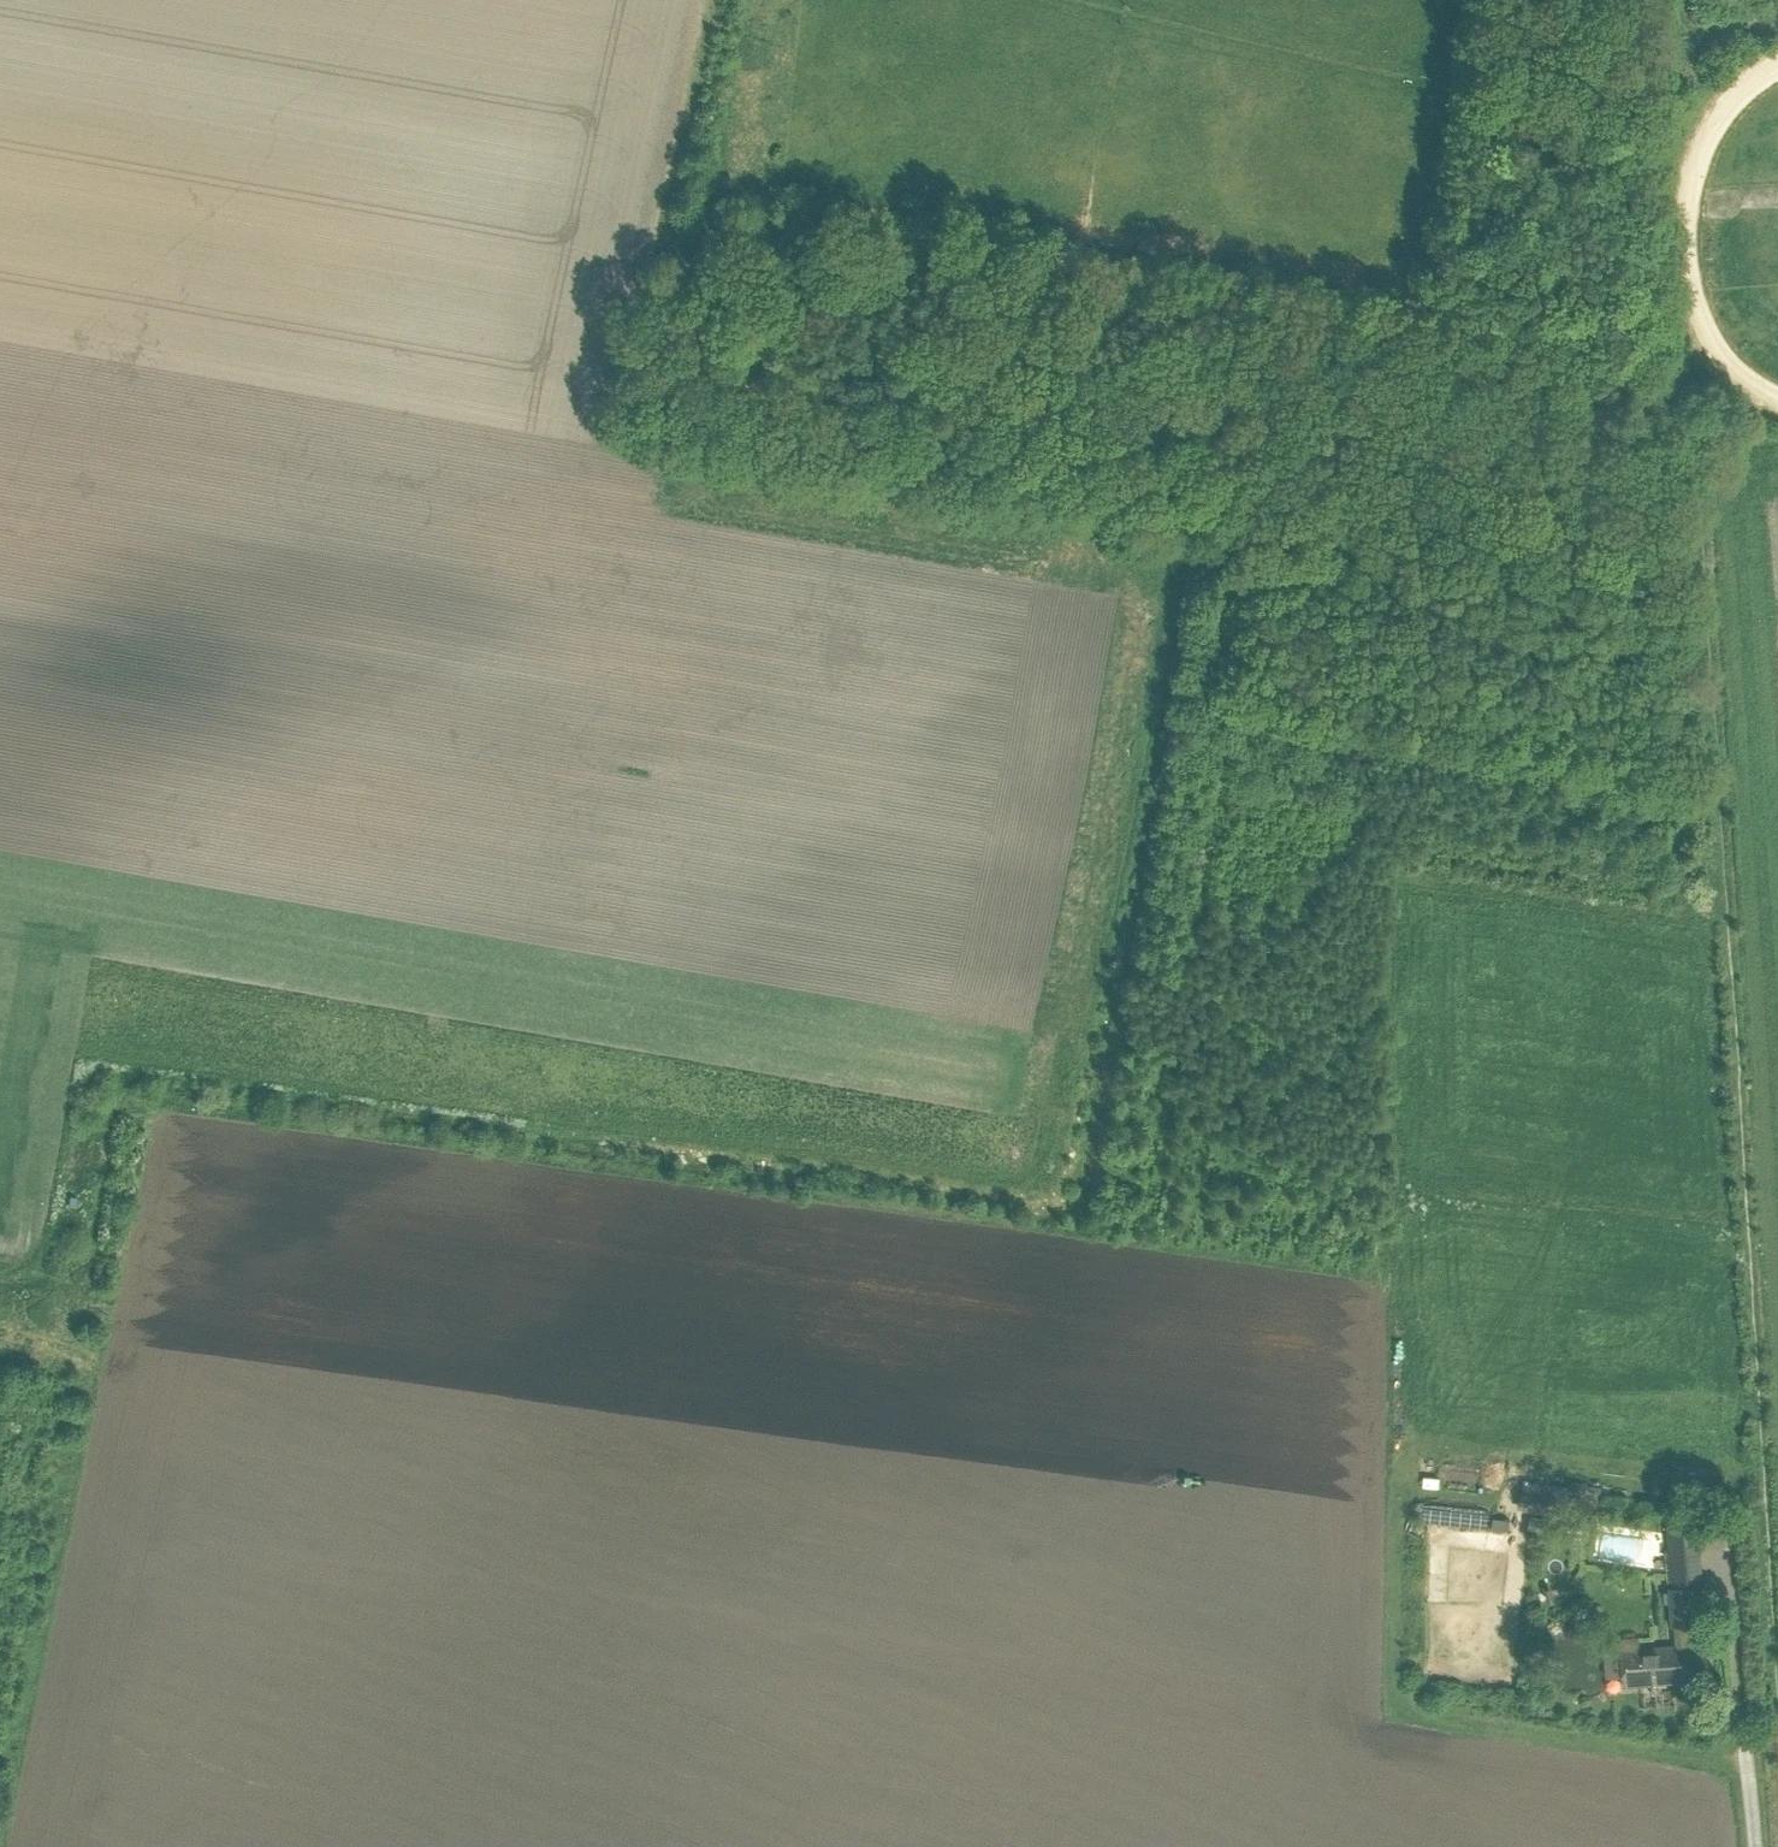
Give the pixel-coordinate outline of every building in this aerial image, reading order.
[(1519,1505),(1599,1518),(1601,1503),(1521,1491),(1519,1505)] [(1431,1514),(1451,1515),(1452,1503),(1432,1502),(1431,1514)] [(1529,1534),(1557,1539),(1560,1522),(1532,1516),(1529,1534)] [(1492,1530),(1510,1533),(1512,1521),(1494,1519),(1492,1530)] [(1624,1685),(1708,1680),(1706,1643),(1688,1644),(1687,1624),(1700,1623),(1697,1585),(1703,1584),(1699,1519),(1669,1521),(1673,1586),(1670,1587),(1672,1625),(1676,1625),(1677,1645),(1638,1647),(1607,1649),(1609,1677),(1624,1676),(1624,1685)]
